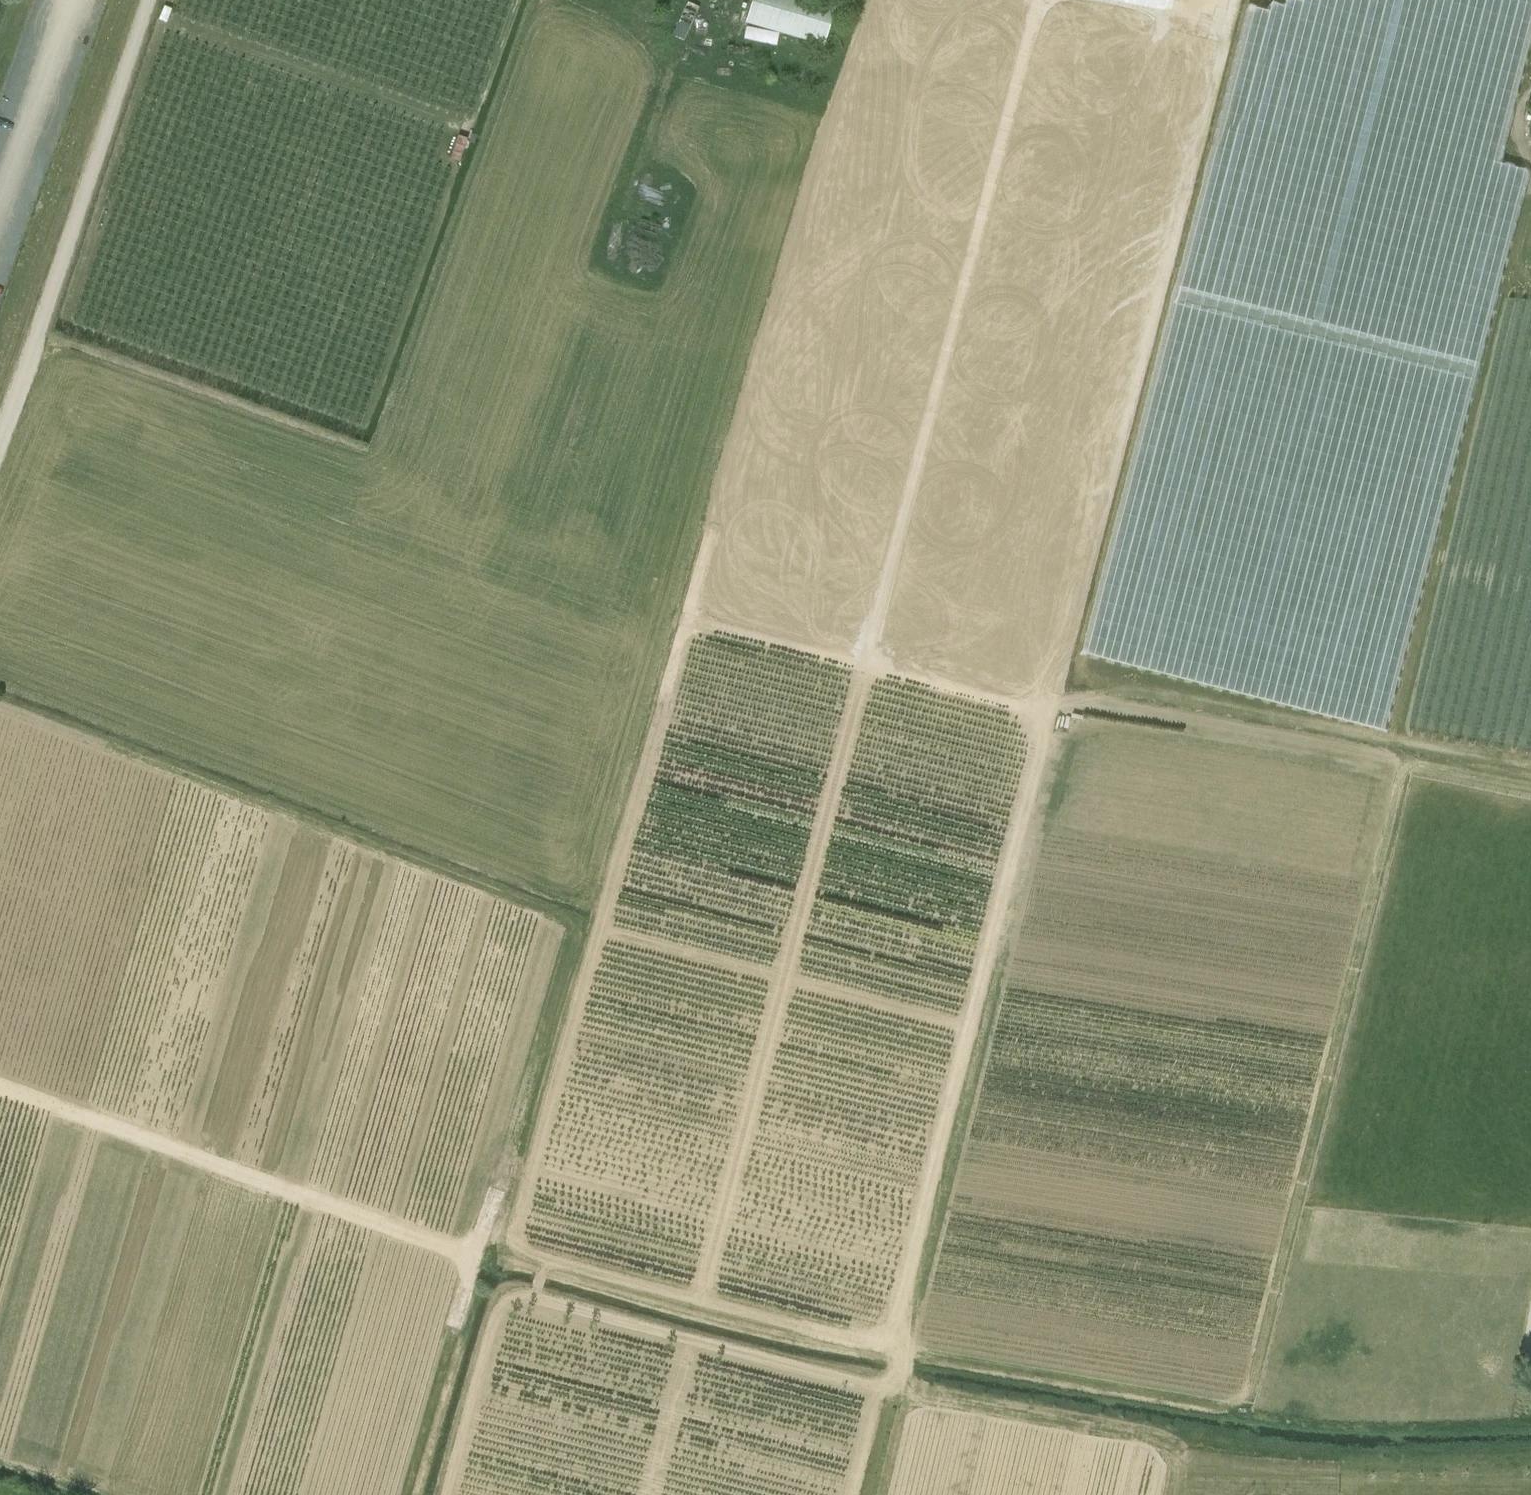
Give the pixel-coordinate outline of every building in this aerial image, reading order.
[(812,0),(753,0),(746,23),(823,46),(835,7),(812,0)] [(689,38),(699,5),(687,1),(676,34),(689,38)]
